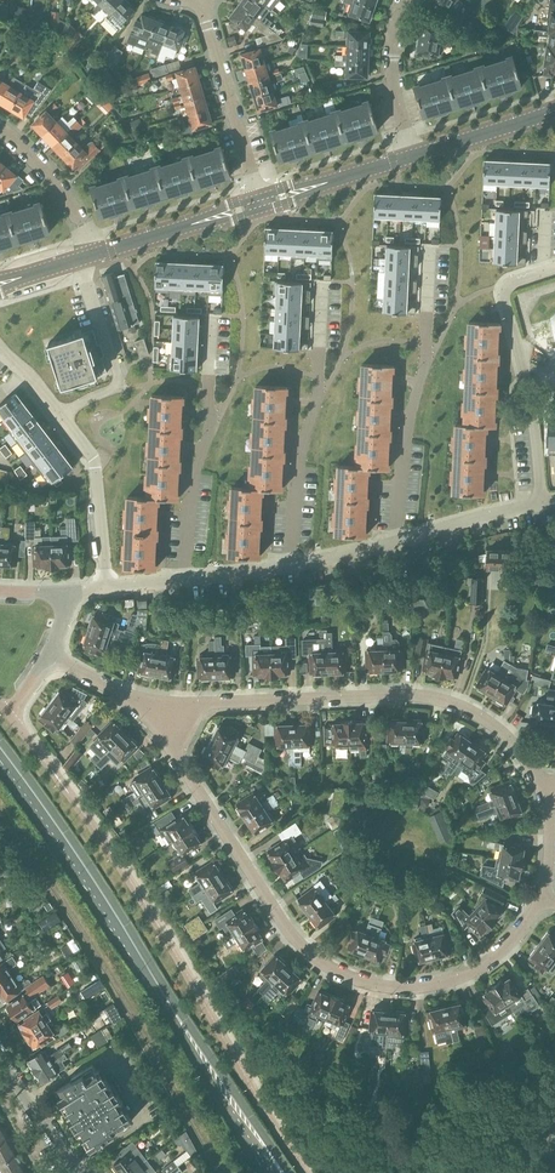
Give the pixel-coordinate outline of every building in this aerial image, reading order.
[(100,3),(96,6),(91,11),(95,15),(103,6),(110,13),(123,0),(102,0),(100,3)] [(124,0),(123,0),(110,13),(105,19),(118,32),(125,25),(122,23),(134,10),(129,5),(130,4),(126,0),(125,0),(124,0)] [(258,0),(244,0),(240,5),(279,35),(283,30),(281,29),(280,29),(278,29),(277,29),(276,28),(276,27),(276,26),(276,25),(275,24),(272,28),(270,26),(273,22),(265,17),(269,12),(270,10),(271,10),(258,0)] [(270,10),(271,11),(279,0),(258,0),(271,10),(270,10)] [(351,4),(348,13),(352,14),(351,16),(359,19),(359,17),(369,20),(370,19),(372,20),(374,12),(372,12),(374,6),(359,0),(344,0),(344,1),(351,4)] [(456,0),(431,0),(430,1),(436,5),(435,6),(442,10),(443,9),(448,12),(456,0)] [(547,31),(554,32),(554,0),(551,0),(548,21),(547,31)] [(303,17),(295,28),(300,33),(306,30),(310,18),(312,12),(313,9),(314,6),(307,2),(303,10),(304,10),(301,16),(303,17)] [(93,3),(88,8),(91,11),(96,6),(93,3)] [(8,15),(9,4),(0,4),(0,14),(8,15)] [(28,17),(30,10),(16,5),(13,13),(28,17)] [(279,35),(240,5),(236,10),(235,9),(231,15),(232,16),(231,17),(234,19),(231,23),(239,29),(242,25),(247,29),(252,22),(258,27),(256,28),(266,35),(256,38),(258,46),(275,41),(279,35)] [(487,17),(491,10),(485,6),(481,13),(487,17)] [(312,12),(311,19),(324,20),(326,20),(327,11),(313,9),(312,12)] [(502,26),(517,36),(518,24),(523,17),(516,10),(509,18),(502,26)] [(38,15),(37,24),(45,25),(46,15),(38,15)] [(131,32),(127,42),(146,49),(148,43),(157,20),(156,20),(156,18),(150,16),(149,17),(143,15),(141,21),(137,19),(134,28),(137,29),(136,34),(131,32)] [(50,29),(59,30),(60,19),(51,18),(50,29)] [(63,33),(67,23),(60,19),(59,30),(59,31),(63,33)] [(160,52),(171,25),(165,23),(165,22),(159,19),(158,21),(157,20),(148,43),(154,45),(152,52),(159,55),(160,52)] [(324,20),(311,19),(310,25),(323,27),(324,20)] [(418,37),(441,41),(443,25),(437,24),(437,23),(429,21),(429,23),(423,21),(422,27),(420,27),(418,37)] [(470,21),(468,26),(476,30),(478,24),(470,21)] [(23,32),(25,25),(18,23),(15,29),(23,32)] [(63,33),(61,38),(62,39),(68,43),(69,43),(73,37),(78,30),(68,23),(67,23),(63,33)] [(171,25),(160,52),(166,55),(170,45),(178,48),(179,44),(184,46),(188,36),(183,34),(184,31),(183,30),(183,29),(177,26),(176,28),(171,25)] [(474,36),(476,30),(468,26),(465,32),(474,36)] [(547,31),(535,29),(534,35),(549,37),(548,46),(554,47),(554,32),(547,31)] [(349,36),(349,46),(371,47),(371,38),(369,38),(369,32),(337,30),(336,36),(349,36)] [(237,45),(235,35),(227,38),(230,47),(237,45)] [(78,41),(73,37),(69,43),(74,47),(78,41)] [(441,41),(418,37),(417,46),(418,47),(417,52),(423,53),(423,55),(431,56),(431,55),(438,56),(441,41)] [(51,49),(56,52),(57,53),(63,46),(57,42),(51,49)] [(99,56),(108,61),(109,60),(108,59),(116,47),(108,42),(99,56)] [(461,47),(462,52),(463,54),(476,50),(476,45),(461,43),(461,47)] [(265,63),(262,54),(273,50),(272,45),(242,54),(244,61),(243,62),(244,66),(246,67),(246,69),(265,63)] [(288,51),(293,54),(296,49),(291,46),(288,51)] [(335,55),(335,60),(368,62),(368,56),(370,56),(371,47),(349,46),(348,55),(335,55)] [(548,46),(545,75),(553,76),(553,70),(554,71),(554,47),(548,46)] [(123,52),(116,47),(108,59),(109,60),(108,61),(115,65),(123,52)] [(480,66),(489,95),(498,92),(499,94),(512,90),(511,88),(522,85),(513,56),(508,57),(508,59),(485,66),(484,64),(480,66)] [(348,66),(347,76),(367,77),(367,75),(369,75),(370,67),(368,67),(368,62),(335,60),(335,66),(348,66)] [(166,63),(151,68),(154,78),(169,73),(166,63)] [(265,63),(246,69),(247,70),(246,72),(247,75),(249,76),(250,83),(269,77),(265,63)] [(302,82),(310,79),(304,66),(298,68),(300,75),(302,82)] [(479,98),(489,95),(480,66),(475,67),(476,69),(453,76),(452,74),(447,76),(456,105),(467,102),(467,104),(479,100),(479,98)] [(195,67),(177,72),(181,87),(200,81),(199,80),(200,78),(199,74),(197,74),(195,67)] [(6,78),(11,81),(14,77),(17,70),(13,68),(11,72),(10,72),(6,78)] [(98,78),(108,92),(116,87),(106,72),(98,78)] [(139,84),(139,85),(152,81),(149,73),(137,77),(138,82),(137,82),(138,85),(139,84)] [(273,91),(274,91),(279,90),(276,82),(282,80),(280,73),(269,77),(250,83),(252,89),(251,90),(253,94),(254,95),(255,96),(273,91)] [(456,105),(447,76),(443,77),(443,79),(420,86),(420,84),(414,86),(423,116),(434,112),(435,114),(447,110),(447,108),(456,105)] [(9,85),(0,99),(0,102),(4,105),(5,106),(8,108),(10,108),(11,109),(26,84),(14,77),(11,81),(9,85)] [(9,85),(0,80),(0,99),(9,85)] [(200,81),(181,87),(186,101),(204,95),(202,89),(203,87),(202,84),(200,83),(200,81)] [(331,81),(318,84),(320,92),(333,89),(331,81)] [(32,115),(51,89),(39,82),(34,89),(26,84),(11,109),(13,110),(13,111),(16,113),(18,113),(24,117),(27,112),(32,115)] [(302,91),(304,98),(311,96),(309,89),(302,91)] [(277,107),(290,104),(287,96),(276,100),(273,91),(255,96),(255,98),(254,100),(255,103),(257,104),(259,111),(277,105),(277,107)] [(204,95),(186,101),(190,114),(208,109),(207,108),(208,106),(207,102),(206,102),(204,95)] [(174,104),(181,102),(179,97),(173,99),(166,101),(168,105),(174,104)] [(336,110),(345,140),(355,137),(356,139),(368,135),(368,133),(379,130),(371,105),(372,105),(371,102),(370,102),(369,100),(364,102),(365,104),(341,111),(341,109),(336,110)] [(59,107),(55,103),(50,108),(54,112),(59,107)] [(208,111),(208,109),(190,114),(193,124),(181,127),(183,132),(212,124),(210,117),(211,115),(210,111),(208,111)] [(304,120),(313,150),(323,147),(323,149),(336,145),(335,143),(345,140),(336,110),(332,112),(332,114),(309,121),(308,119),(304,120)] [(43,135),(57,122),(47,111),(33,124),(38,129),(38,131),(40,134),(42,134),(43,135)] [(130,122),(133,130),(143,127),(140,118),(130,122)] [(291,159),(292,158),(303,155),(303,153),(313,150),(304,120),(299,122),(300,124),(277,131),(276,129),(271,130),(280,160),(290,157),(291,159)] [(84,125),(79,121),(72,127),(77,132),(84,125)] [(57,122),(43,135),(44,136),(44,138),(47,141),(49,141),(53,146),(67,132),(57,122)] [(144,128),(143,127),(133,130),(134,132),(138,130),(141,138),(148,135),(145,128),(144,128)] [(62,155),(63,156),(77,143),(67,132),(53,146),(58,150),(58,152),(61,155),(62,155)] [(129,136),(127,133),(124,132),(121,133),(120,136),(122,139),(125,140),(128,139),(129,136)] [(84,150),(77,143),(63,156),(65,157),(64,159),(67,162),(69,162),(74,167),(77,163),(81,168),(100,150),(92,141),(84,150)] [(223,148),(222,148),(222,146),(217,147),(217,149),(194,157),(193,155),(189,156),(198,186),(208,182),(208,185),(221,181),(220,179),(231,176),(223,151),(224,151),(223,148)] [(188,189),(198,186),(189,156),(184,157),(185,160),(162,167),(161,164),(156,166),(166,195),(175,193),(176,195),(177,194),(188,191),(188,189)] [(497,184),(498,161),(485,160),(483,183),(497,184)] [(510,184),(511,161),(498,161),(497,184),(510,184)] [(510,184),(523,185),(524,162),(511,161),(510,184)] [(537,163),(524,162),(523,185),(536,185),(537,163)] [(537,163),(536,185),(550,186),(551,163),(537,163)] [(6,166),(0,172),(0,187),(8,194),(23,188),(13,180),(17,176),(11,171),(11,169),(9,167),(7,167),(6,166)] [(166,195),(156,166),(152,167),(152,170),(129,177),(128,175),(124,176),(133,206),(143,202),(144,205),(148,203),(156,201),(155,199),(166,195)] [(123,209),(133,206),(124,176),(119,177),(120,180),(97,187),(96,185),(91,186),(92,188),(91,188),(100,216),(111,212),(111,215),(123,211),(123,209)] [(374,217),(388,217),(389,195),(375,194),(374,217)] [(389,195),(388,217),(401,218),(402,195),(389,195)] [(414,219),(415,196),(402,195),(401,218),(414,219)] [(427,219),(428,197),(415,196),(414,219),(427,219)] [(428,197),(427,219),(441,220),(442,197),(428,197)] [(12,210),(8,212),(17,241),(27,238),(28,240),(40,237),(40,235),(50,231),(41,202),(36,203),(36,205),(13,212),(12,210)] [(497,209),(496,223),(508,223),(519,224),(519,216),(528,217),(528,211),(497,209)] [(17,241),(8,212),(4,213),(4,215),(0,217),(0,249),(8,247),(7,244),(17,241)] [(518,231),(519,224),(508,223),(496,223),(495,236),(522,237),(527,237),(527,232),(518,231)] [(265,253),(279,253),(280,229),(266,228),(265,253)] [(293,229),(280,229),(279,253),(292,254),(293,229)] [(306,230),(293,229),(292,254),(305,255),(306,230)] [(305,255),(318,255),(319,230),(306,230),(305,255)] [(334,231),(319,230),(318,255),(333,256),(334,231)] [(495,236),(495,249),(503,249),(518,250),(518,243),(527,243),(527,237),(522,237),(495,236)] [(387,245),(387,259),(418,261),(418,255),(410,254),(410,246),(387,245)] [(503,249),(495,249),(494,263),(526,264),(526,258),(517,257),(518,250),(503,249)] [(418,266),(418,261),(387,259),(386,272),(409,273),(409,266),(418,266)] [(170,287),(171,262),(156,262),(155,286),(170,287)] [(183,288),(184,263),(171,262),(170,287),(183,288)] [(196,288),(197,264),(184,263),(183,288),(196,288)] [(196,288),(209,289),(210,264),(197,264),(196,288)] [(224,265),(210,264),(209,289),(223,290),(224,265)] [(386,272),(385,285),(417,287),(417,281),(408,281),(409,273),(386,272)] [(140,323),(136,312),(125,274),(115,277),(114,273),(101,277),(118,330),(140,323)] [(278,281),(277,295),(311,296),(311,291),(302,290),(303,282),(278,281)] [(417,292),(417,287),(385,285),(385,298),(407,299),(408,292),(417,292)] [(277,295),(276,308),(293,309),(301,309),(302,302),(310,302),(311,296),(277,295)] [(407,299),(385,298),(384,312),(407,313),(416,313),(416,307),(407,307),(407,299)] [(301,316),(301,309),(293,309),(276,308),(276,321),(309,323),(310,317),(301,316)] [(174,329),(199,330),(199,317),(174,315),(174,329)] [(275,334),(300,335),(300,328),(309,328),(309,323),(276,321),(275,334)] [(468,356),(497,358),(497,357),(495,357),(495,353),(497,353),(498,334),(500,334),(500,324),(498,324),(499,323),(488,323),(488,322),(480,322),(469,322),(469,333),(470,333),(469,346),(468,346),(468,356)] [(63,387),(107,372),(94,329),(49,343),(63,387)] [(198,343),(199,330),(174,329),(173,342),(198,343)] [(300,335),(275,334),(274,348),(299,350),(308,350),(308,343),(300,343),(300,335)] [(144,338),(135,341),(140,357),(149,355),(149,354),(144,338)] [(173,342),(173,355),(197,356),(198,343),(173,342)] [(197,371),(197,356),(173,355),(172,369),(197,371)] [(467,380),(466,390),(495,392),(495,391),(493,391),(493,387),(496,387),(496,368),(498,368),(498,358),(497,358),(468,356),(467,367),(469,367),(468,380),(467,380)] [(362,388),(361,398),(390,400),(390,399),(388,399),(388,396),(391,396),(392,376),(393,377),(394,366),(392,366),(392,365),(382,365),(373,364),(363,364),(362,375),(364,375),(363,388),(362,388)] [(255,409),(255,420),(284,421),(282,421),(282,417),(284,417),(285,398),(287,398),(287,388),(286,388),(286,387),(275,386),(267,386),(257,385),(256,397),(257,397),(257,409),(255,409)] [(465,414),(465,424),(465,425),(487,426),(490,426),(490,427),(494,427),(494,425),(491,425),(492,421),(494,421),(495,402),(496,402),(497,392),(495,392),(466,390),(466,401),(467,401),(466,414),(465,414)] [(0,405),(0,412),(5,419),(25,404),(16,393),(9,398),(0,405)] [(151,419),(151,429),(180,431),(180,430),(178,430),(178,427),(181,427),(181,407),(183,408),(183,397),(182,397),(182,396),(172,396),(163,395),(153,395),(152,406),(153,406),(153,419),(151,419)] [(390,400),(361,398),(361,409),(362,409),(362,422),(360,422),(360,432),(389,434),(389,433),(387,433),(387,430),(389,430),(390,410),(392,410),(392,400),(390,400)] [(25,404),(5,419),(13,429),(33,414),(25,404)] [(13,429),(9,431),(17,442),(41,424),(33,414),(13,429)] [(254,443),(253,454),(282,455),(280,455),(280,451),(283,451),(284,432),(285,432),(286,422),(284,422),(284,421),(255,420),(254,431),(256,431),(255,443),(254,443)] [(41,424),(17,442),(25,453),(49,435),(41,424)] [(486,436),(487,426),(465,425),(465,424),(456,424),(456,435),(457,435),(456,448),(455,448),(455,458),(483,460),(483,459),(481,459),(482,455),(484,455),(485,436),(486,436)] [(180,431),(151,429),(150,440),(152,440),(151,453),(150,453),(149,463),(178,465),(178,464),(176,464),(176,460),(179,461),(180,441),(181,441),(182,431),(180,431)] [(358,467),(369,468),(370,468),(377,468),(384,468),(384,469),(387,470),(387,467),(385,467),(385,463),(388,464),(389,444),(390,444),(391,434),(389,434),(360,432),(359,443),(361,443),(360,456),(359,456),(358,466),(358,467)] [(49,435),(25,453),(33,463),(56,445),(49,435)] [(3,453),(9,449),(6,445),(0,449),(3,453)] [(56,445),(33,463),(41,473),(64,456),(56,445)] [(9,449),(3,453),(6,457),(12,453),(9,449)] [(252,477),(252,488),(263,489),(271,490),(271,489),(278,490),(278,491),(281,491),(281,489),(279,489),(279,485),(281,485),(282,466),(284,466),(284,456),(282,455),(253,454),(253,464),(254,465),(254,477),(252,477)] [(64,456),(41,473),(50,485),(54,482),(57,487),(63,482),(60,477),(73,467),(64,456)] [(483,460),(455,458),(454,469),(455,469),(455,482),(453,482),(453,493),(463,493),(463,494),(472,494),(479,494),(479,495),(482,495),(482,493),(480,493),(480,489),(482,489),(483,470),(485,470),(485,460),(483,460)] [(178,465),(149,463),(149,474),(150,474),(149,487),(148,487),(148,497),(148,498),(159,498),(159,499),(166,499),(173,499),(173,500),(177,500),(177,498),(175,498),(175,494),(177,494),(178,475),(180,475),(180,465),(178,465)] [(338,489),(337,500),(366,501),(364,501),(364,497),(367,497),(367,478),(369,478),(369,468),(358,467),(358,466),(349,466),(339,465),(338,477),(340,477),(339,489),(338,489)] [(17,476),(23,471),(20,467),(15,471),(17,476)] [(8,487),(12,472),(7,471),(0,469),(0,485),(3,486),(8,487)] [(26,475),(23,471),(17,476),(19,480),(26,475)] [(231,521),(260,523),(260,522),(258,522),(258,518),(260,519),(261,499),(263,499),(263,489),(252,488),(251,488),(251,487),(243,487),(232,487),(232,498),(233,498),(233,511),(231,511),(231,521)] [(127,532),(155,533),(156,533),(154,533),(154,529),(156,529),(157,509),(158,509),(159,498),(148,498),(148,497),(147,497),(139,496),(139,497),(128,496),(128,508),(129,508),(128,520),(127,520),(127,532)] [(366,501),(337,500),(337,511),(338,511),(337,523),(336,523),(335,535),(346,535),(354,536),(354,535),(361,536),(361,537),(365,537),(365,535),(362,535),(363,531),(365,531),(366,512),(367,512),(368,502),(366,502),(366,501)] [(61,536),(51,536),(51,545),(52,567),(62,567),(62,565),(69,565),(68,541),(77,540),(78,540),(75,518),(75,517),(66,518),(67,529),(61,529),(61,536)] [(26,541),(26,546),(36,546),(37,566),(44,565),(44,568),(52,567),(51,545),(51,536),(43,537),(41,537),(41,530),(36,530),(35,521),(26,522),(26,541)] [(260,523),(231,521),(230,532),(232,532),(231,545),(230,545),(229,556),(240,556),(240,557),(248,557),(255,557),(255,558),(258,558),(258,556),(256,556),(256,552),(259,552),(259,533),(261,533),(262,523),(260,523)] [(0,549),(0,564),(5,565),(5,567),(13,567),(13,565),(14,566),(15,556),(17,556),(18,548),(16,548),(16,545),(6,544),(7,539),(10,539),(10,527),(2,526),(2,527),(0,549)] [(155,533),(127,532),(126,543),(127,544),(127,556),(125,556),(125,567),(135,568),(144,569),(144,568),(151,569),(151,570),(154,570),(154,568),(152,568),(152,564),(154,564),(155,544),(157,544),(157,534),(155,533)] [(488,550),(487,569),(513,570),(514,551),(488,550)] [(443,557),(438,558),(441,570),(446,568),(461,564),(458,553),(458,552),(450,554),(446,556),(443,557)] [(408,576),(404,562),(397,564),(401,578),(408,576)] [(471,603),(483,604),(483,579),(472,578),(471,603)] [(525,580),(514,580),(513,599),(524,599),(525,580)] [(340,591),(348,590),(346,581),(339,582),(340,591)] [(547,584),(545,591),(554,594),(554,587),(547,584)] [(325,588),(316,588),(316,599),(326,598),(325,588)] [(545,592),(543,599),(554,603),(554,595),(545,592)] [(412,609),(425,608),(425,593),(411,593),(412,609)] [(297,607),(297,599),(297,596),(288,596),(288,599),(289,607),(297,607)] [(144,599),(137,600),(138,609),(148,608),(148,599),(144,599)] [(170,608),(187,611),(189,601),(171,603),(170,608)] [(239,610),(238,602),(229,603),(230,611),(239,610)] [(136,629),(146,630),(148,609),(138,610),(136,629)] [(94,615),(90,629),(109,636),(114,638),(122,641),(133,645),(136,633),(125,629),(124,631),(118,629),(120,624),(114,622),(114,621),(112,621),(113,617),(104,614),(103,618),(94,615)] [(114,638),(109,636),(90,629),(84,645),(92,648),(91,652),(101,655),(102,651),(104,652),(107,643),(113,645),(113,644),(120,646),(122,641),(114,638)] [(321,673),(328,673),(327,630),(321,631),(321,639),(303,640),(303,654),(312,654),(312,656),(310,656),(310,664),(312,664),(312,673),(314,673),(314,675),(321,675),(321,673)] [(327,630),(328,673),(335,673),(335,674),(343,674),(343,672),(344,672),(344,663),(347,662),(346,655),(344,655),(344,652),(333,652),(333,647),(334,647),(334,632),(327,632),(327,630)] [(383,638),(385,671),(392,670),(392,672),(399,672),(399,670),(401,670),(400,660),(402,660),(402,653),(400,653),(400,649),(399,649),(399,642),(397,639),(392,639),(391,634),(389,632),(384,632),(383,632),(383,638)] [(256,655),(256,675),(263,675),(263,677),(272,677),(271,646),(261,646),(261,635),(255,635),(255,646),(247,646),(247,655),(256,655)] [(215,641),(216,677),(223,677),(223,679),(231,679),(231,677),(232,677),(232,667),(233,667),(233,659),(231,659),(231,656),(223,656),(222,653),(225,653),(225,645),(222,645),(222,636),(215,637),(215,641)] [(440,676),(446,646),(427,642),(428,639),(419,637),(416,653),(428,656),(425,670),(431,672),(431,674),(440,676)] [(286,646),(271,646),(272,677),(281,676),(281,674),(288,674),(288,657),(296,657),(295,638),(286,638),(286,646)] [(378,671),(385,671),(383,638),(378,638),(378,650),(368,651),(368,654),(366,654),(366,662),(368,662),(369,671),(370,671),(370,673),(378,673),(378,671)] [(145,645),(142,647),(144,654),(143,657),(142,657),(140,665),(142,665),(141,672),(142,672),(142,674),(149,675),(150,674),(156,675),(163,639),(160,639),(159,644),(152,643),(152,645),(149,644),(145,645)] [(169,640),(163,639),(156,675),(163,676),(162,678),(170,679),(170,677),(172,678),(173,668),(175,669),(177,661),(175,661),(175,657),(166,656),(169,640)] [(455,648),(446,646),(440,676),(449,678),(449,676),(456,677),(464,640),(457,639),(455,648)] [(216,677),(215,641),(210,641),(210,644),(209,644),(210,657),(200,657),(200,661),(198,661),(198,669),(200,668),(200,678),(202,678),(202,680),(210,679),(209,678),(216,677)] [(546,651),(554,654),(554,646),(548,644),(546,651)] [(486,691),(492,695),(511,664),(505,660),(497,674),(489,669),(487,672),(486,671),(482,677),(483,678),(478,687),(479,687),(478,689),(485,693),(486,691)] [(523,693),(527,686),(528,680),(527,679),(529,669),(517,667),(516,667),(516,665),(514,664),(512,664),(511,664),(492,695),(498,698),(497,700),(504,704),(505,702),(506,703),(511,695),(512,696),(517,688),(523,693)] [(552,680),(545,678),(533,675),(530,683),(548,688),(549,689),(552,680)] [(55,699),(51,704),(73,720),(83,707),(83,708),(88,702),(84,700),(87,694),(88,694),(74,686),(73,687),(74,687),(71,694),(70,693),(68,697),(61,691),(60,692),(59,691),(54,698),(55,699)] [(545,724),(551,725),(554,705),(538,703),(538,705),(533,705),(532,714),(537,715),(535,723),(537,723),(537,725),(544,726),(545,724)] [(46,708),(41,714),(43,715),(42,716),(49,721),(46,725),(54,731),(56,727),(58,729),(64,721),(75,729),(78,724),(73,720),(51,704),(47,709),(46,708)] [(400,747),(406,747),(406,742),(407,721),(400,721),(400,719),(392,719),(392,721),(391,721),(390,730),(388,730),(387,738),(390,738),(390,742),(400,742),(400,747)] [(350,750),(360,749),(361,756),(367,756),(365,723),(359,723),(358,720),(349,721),(349,722),(350,745),(350,750)] [(406,742),(422,742),(422,739),(424,739),(424,731),(422,731),(423,722),(421,722),(421,720),(414,720),(414,722),(407,721),(406,742)] [(92,759),(97,763),(126,734),(121,729),(122,728),(117,722),(116,723),(115,723),(108,729),(107,728),(101,733),(102,735),(100,737),(91,746),(98,753),(92,759)] [(293,725),(295,765),(302,765),(301,757),(300,757),(300,750),(301,750),(301,745),(310,745),(310,741),(312,741),(311,734),(309,734),(309,724),(308,724),(308,722),(300,723),(300,724),(293,725)] [(349,745),(350,745),(349,722),(341,722),(341,724),(333,725),(333,727),(324,727),(325,741),(334,741),(334,748),(339,748),(339,747),(349,746),(349,745)] [(289,758),(289,766),(295,765),(293,725),(286,725),(286,723),(278,724),(278,725),(277,725),(277,735),(276,735),(276,743),(278,743),(278,746),(287,746),(288,751),(289,758)] [(87,732),(81,727),(71,740),(77,745),(87,732)] [(215,735),(212,741),(242,757),(246,759),(264,768),(265,759),(259,756),(262,749),(249,742),(244,752),(233,746),(238,736),(236,735),(238,731),(229,727),(227,731),(220,727),(219,728),(217,727),(214,734),(215,735)] [(447,769),(452,773),(473,743),(467,739),(469,737),(462,733),(461,734),(460,734),(455,741),(452,738),(446,746),(450,749),(445,756),(452,761),(447,769)] [(126,734),(97,763),(101,767),(105,764),(105,763),(105,761),(107,761),(108,761),(111,758),(118,765),(125,757),(126,759),(132,753),(130,752),(137,745),(136,744),(138,743),(132,737),(131,739),(126,734)] [(207,747),(203,754),(205,755),(204,756),(212,760),(210,764),(219,768),(221,764),(223,765),(228,756),(230,757),(239,762),(242,757),(212,741),(209,748),(207,747)] [(452,773),(457,776),(463,768),(470,773),(469,775),(471,782),(473,784),(486,773),(480,769),(485,761),(481,759),(486,752),(485,751),(486,750),(480,745),(479,747),(473,743),(452,773)] [(69,759),(65,764),(71,769),(82,754),(76,749),(69,759)] [(141,750),(135,755),(139,760),(145,754),(141,750)] [(146,759),(139,763),(143,769),(149,765),(146,759)] [(246,759),(244,763),(245,765),(261,774),(264,769),(264,768),(246,759)] [(123,800),(126,805),(162,782),(158,776),(160,775),(156,768),(154,769),(153,768),(145,773),(144,772),(138,776),(139,778),(136,779),(137,780),(131,784),(136,792),(133,793),(129,796),(123,800)] [(421,791),(426,777),(408,776),(406,790),(421,791)] [(378,796),(378,781),(363,781),(363,795),(378,796)] [(126,805),(129,810),(135,806),(141,802),(147,810),(156,804),(157,806),(164,802),(163,800),(171,795),(170,794),(172,793),(167,786),(166,787),(162,782),(126,805)] [(473,809),(475,813),(477,813),(516,797),(514,791),(516,790),(513,783),(511,784),(511,783),(502,786),(501,784),(494,787),(494,789),(491,790),(495,799),(477,806),(478,807),(473,809)] [(267,798),(270,803),(279,798),(281,796),(278,791),(267,798)] [(388,805),(395,806),(397,793),(390,792),(388,805)] [(395,806),(403,807),(404,794),(397,793),(395,806)] [(246,819),(266,806),(264,808),(255,794),(252,796),(251,794),(244,798),(246,800),(238,806),(238,807),(237,808),(241,814),(243,813),(246,819)] [(403,807),(410,808),(412,795),(404,794),(403,807)] [(412,795),(410,808),(417,809),(419,796),(412,795)] [(420,806),(429,807),(430,799),(422,797),(420,806)] [(516,797),(477,813),(480,820),(490,816),(489,815),(499,811),(503,820),(506,819),(506,820),(514,818),(513,816),(522,812),(522,811),(523,810),(520,803),(519,804),(516,797)] [(270,803),(273,808),(280,804),(282,803),(279,798),(270,803)] [(354,805),(366,810),(369,804),(357,798),(354,805)] [(332,804),(330,812),(342,815),(344,806),(332,804)] [(363,817),(366,810),(354,805),(351,812),(363,817)] [(108,816),(114,812),(110,806),(104,810),(108,816)] [(266,806),(246,819),(250,825),(249,826),(253,832),(254,831),(255,833),(263,827),(265,830),(271,825),(270,823),(275,820),(266,806)] [(429,816),(432,823),(444,817),(442,811),(429,816)] [(360,824),(363,817),(351,812),(348,818),(360,824)] [(168,845),(174,841),(194,829),(189,821),(187,822),(183,817),(176,821),(171,813),(152,825),(158,835),(161,833),(168,845)] [(338,827),(339,826),(341,818),(333,816),(327,820),(333,830),(338,827)] [(432,823),(435,829),(447,824),(444,817),(432,823)] [(357,831),(360,824),(348,818),(345,825),(357,831)] [(276,867),(302,850),(294,837),(302,832),(296,822),(296,823),(281,833),(280,833),(286,841),(269,852),(273,858),(271,859),(276,867)] [(435,829),(437,836),(450,831),(447,824),(435,829)] [(125,828),(120,832),(124,838),(129,835),(125,828)] [(199,837),(194,829),(174,841),(180,849),(174,853),(178,858),(169,864),(175,874),(189,864),(183,855),(201,844),(197,838),(199,837)] [(450,831),(437,836),(440,842),(452,837),(450,831)] [(347,843),(347,844),(351,849),(359,843),(355,837),(347,843)] [(503,851),(501,860),(524,864),(525,855),(523,854),(524,848),(500,843),(499,850),(503,851)] [(362,858),(373,849),(368,844),(357,852),(362,858)] [(377,855),(373,849),(362,858),(366,864),(377,855)] [(302,850),(276,867),(281,875),(283,873),(286,879),(300,870),(305,877),(321,866),(322,862),(308,859),(302,850)] [(381,861),(377,855),(366,864),(371,869),(381,861)] [(522,873),(524,864),(501,860),(497,859),(496,868),(483,865),(481,875),(503,885),(504,876),(518,879),(520,873),(522,873)] [(386,867),(381,861),(371,869),(375,875),(386,867)] [(202,882),(190,890),(193,895),(223,876),(219,870),(221,869),(217,863),(215,864),(215,863),(207,868),(206,866),(199,871),(200,872),(197,874),(202,882)] [(453,870),(447,867),(442,874),(446,878),(453,870)] [(15,868),(4,875),(7,880),(18,873),(15,868)] [(427,869),(420,870),(422,883),(429,882),(427,869)] [(420,870),(413,871),(415,884),(422,883),(420,870)] [(413,871),(406,872),(408,885),(415,884),(413,871)] [(408,885),(406,872),(399,873),(401,887),(408,885)] [(223,876),(193,895),(197,901),(198,902),(201,900),(206,907),(207,907),(211,913),(218,908),(214,901),(215,901),(217,899),(218,901),(225,896),(224,895),(232,890),(231,889),(233,888),(229,881),(227,882),(223,876)] [(429,884),(430,885),(435,891),(442,885),(437,879),(436,878),(429,884)] [(333,896),(321,880),(314,885),(317,889),(317,890),(316,888),(313,891),(312,889),(306,894),(307,895),(299,901),(300,902),(299,903),(303,909),(305,908),(309,914),(326,901),(330,898),(333,896)] [(370,893),(383,898),(386,889),(373,883),(370,893)] [(507,897),(497,892),(485,886),(475,906),(477,908),(476,909),(493,924),(499,918),(498,916),(502,911),(498,908),(502,904),(503,905),(507,897)] [(389,888),(388,896),(396,897),(398,890),(398,889),(389,888)] [(419,901),(416,889),(404,892),(407,904),(419,901)] [(333,896),(330,898),(333,903),(339,898),(335,894),(333,896)] [(326,901),(309,914),(313,919),(312,920),(316,926),(318,925),(319,926),(326,921),(327,922),(333,918),(332,916),(335,914),(326,901)] [(50,902),(44,905),(48,911),(53,908),(50,902)] [(460,906),(453,913),(463,929),(469,924),(480,934),(485,929),(487,931),(493,924),(476,909),(470,915),(460,906)] [(232,909),(214,920),(220,929),(224,927),(231,938),(231,939),(256,923),(251,915),(248,916),(245,911),(237,916),(232,909)] [(47,930),(62,921),(56,911),(41,920),(47,930)] [(184,925),(190,933),(204,923),(199,915),(184,925)] [(365,955),(378,919),(371,916),(365,932),(357,929),(356,932),(352,930),(349,940),(353,941),(350,949),(351,950),(351,951),(357,954),(358,952),(365,955)] [(380,960),(383,952),(387,953),(390,944),(386,943),(387,940),(378,937),(384,921),(378,919),(365,955),(371,957),(371,959),(378,961),(378,959),(380,960)] [(194,939),(208,930),(204,923),(190,933),(194,939)] [(231,938),(223,943),(227,949),(239,941),(245,950),(252,945),(254,950),(264,944),(263,941),(261,938),(262,937),(258,932),(261,930),(256,923),(231,939),(231,938)] [(432,923),(426,925),(428,932),(429,937),(434,957),(441,955),(441,957),(449,955),(448,954),(450,953),(447,944),(449,944),(447,937),(445,937),(445,933),(444,933),(443,926),(433,929),(432,923)] [(554,956),(554,936),(550,932),(549,933),(548,932),(543,938),(545,939),(540,945),(554,956)] [(434,957),(429,937),(414,941),(415,945),(413,945),(415,952),(416,952),(419,961),(420,961),(421,962),(428,961),(427,959),(434,957)] [(540,945),(536,950),(535,949),(530,955),(532,956),(531,958),(537,962),(535,966),(542,972),(545,968),(547,970),(547,969),(553,974),(554,971),(554,956),(540,945)] [(12,975),(9,970),(17,964),(17,962),(14,957),(14,955),(13,953),(2,961),(3,962),(0,964),(0,983),(12,975)] [(265,994),(289,967),(284,963),(285,961),(279,956),(278,957),(277,956),(271,964),(270,962),(264,968),(266,969),(263,972),(264,972),(262,975),(267,980),(259,989),(265,994)] [(247,968),(252,974),(259,968),(254,962),(247,968)] [(240,972),(234,965),(219,975),(226,984),(240,972)] [(265,994),(271,999),(278,991),(277,990),(279,986),(287,993),(289,991),(291,992),(296,986),(295,985),(301,978),(300,977),(301,976),(295,971),(294,972),(289,967),(265,994)] [(32,983),(29,979),(23,983),(22,982),(18,985),(12,975),(0,983),(0,996),(4,1001),(22,990),(21,989),(24,987),(25,988),(32,983)] [(32,983),(25,988),(28,991),(6,1006),(17,1021),(34,1010),(33,1008),(41,1004),(36,997),(34,999),(32,996),(50,985),(44,975),(32,983)] [(80,975),(74,979),(77,983),(83,979),(80,975)] [(504,979),(496,984),(513,1011),(515,1014),(519,1019),(540,1005),(536,1000),(542,997),(535,986),(529,989),(528,988),(521,993),(511,978),(505,981),(504,979)] [(81,991),(86,999),(97,992),(92,984),(81,991)] [(491,1006),(484,1010),(493,1025),(513,1011),(496,984),(488,989),(490,991),(484,995),(491,1006)] [(324,1024),(336,996),(328,992),(327,995),(321,992),(314,1007),(307,1004),(300,1020),(306,1022),(305,1023),(313,1027),(317,1019),(316,1018),(318,1013),(326,1017),(323,1023),(324,1024)] [(61,1001),(57,996),(47,1002),(51,1008),(61,1001)] [(345,1001),(336,996),(324,1024),(338,1030),(335,1038),(342,1041),(349,1024),(343,1022),(350,1005),(344,1003),(345,1001)] [(249,998),(239,1006),(246,1013),(255,1005),(249,998)] [(292,1000),(289,1004),(295,1008),(298,1004),(292,1000)] [(445,1007),(454,1041),(459,1040),(457,1029),(466,1027),(465,1020),(468,1020),(466,1012),(463,1013),(461,1004),(460,1004),(459,1002),(452,1004),(452,1006),(445,1007)] [(43,1025),(44,1025),(53,1019),(44,1006),(40,1009),(39,1008),(25,1018),(26,1020),(19,1025),(26,1036),(43,1025)] [(454,1041),(445,1007),(439,1009),(438,1007),(431,1009),(431,1011),(430,1011),(432,1020),(430,1021),(431,1029),(434,1028),(435,1034),(436,1034),(438,1043),(447,1041),(447,1043),(454,1041)] [(261,1017),(252,1008),(247,1013),(256,1022),(261,1017)] [(113,1023),(122,1018),(118,1011),(109,1016),(113,1023)] [(371,1045),(381,1046),(380,1056),(378,1055),(377,1070),(385,1070),(386,1059),(385,1059),(385,1056),(386,1056),(387,1046),(390,1012),(374,1011),(373,1020),(370,1020),(369,1028),(372,1028),(371,1031),(372,1031),(371,1045)] [(387,1046),(393,1047),(393,1045),(403,1046),(404,1030),(407,1031),(408,1023),(405,1023),(406,1013),(404,1013),(405,1011),(397,1011),(397,1012),(390,1012),(387,1046)] [(484,1024),(474,1026),(477,1036),(486,1034),(484,1024)] [(53,1038),(44,1025),(43,1025),(26,1036),(34,1048),(41,1043),(42,1045),(53,1038)] [(69,1031),(66,1025),(56,1031),(60,1037),(69,1031)] [(98,1047),(108,1041),(109,1041),(108,1039),(113,1036),(107,1027),(102,1030),(102,1029),(91,1036),(98,1047)] [(65,1052),(65,1053),(73,1048),(69,1042),(61,1047),(61,1048),(49,1056),(44,1049),(28,1060),(35,1071),(65,1052)] [(511,1063),(519,1058),(512,1047),(504,1052),(511,1063)] [(420,1052),(421,1071),(430,1071),(429,1051),(420,1052)] [(68,1058),(65,1053),(65,1052),(35,1071),(42,1083),(59,1072),(67,1067),(63,1061),(64,1059),(65,1060),(68,1058)] [(289,1056),(282,1062),(293,1077),(300,1072),(289,1056)] [(73,1079),(59,1088),(63,1095),(58,1098),(68,1115),(67,1116),(79,1134),(80,1133),(91,1150),(115,1135),(114,1132),(132,1120),(122,1103),(123,1102),(112,1084),(110,1085),(99,1068),(97,1070),(93,1063),(72,1077),(73,1079)] [(492,1064),(490,1069),(492,1074),(498,1074),(501,1069),(498,1064),(492,1064)] [(404,1076),(405,1089),(421,1088),(421,1075),(404,1076)] [(377,1108),(368,1107),(367,1120),(375,1121),(377,1108)] [(151,1126),(145,1131),(149,1136),(155,1131),(151,1126)] [(187,1131),(179,1136),(175,1139),(180,1146),(184,1143),(190,1138),(187,1131)] [(13,1156),(4,1140),(0,1142),(0,1163),(13,1156)] [(147,1159),(138,1147),(133,1141),(121,1151),(125,1156),(113,1166),(119,1172),(129,1172),(147,1159)] [(529,1143),(526,1149),(531,1152),(534,1145),(529,1143)] [(163,1150),(156,1155),(160,1159),(166,1154),(163,1150)] [(521,1171),(526,1161),(528,1157),(523,1155),(515,1168),(521,1171)] [(3,1172),(18,1172),(21,1171),(13,1156),(0,1163),(0,1167),(3,1172)] [(129,1172),(158,1172),(147,1159),(129,1172)] [(165,1172),(168,1172),(178,1166),(174,1160),(162,1170),(165,1172)]
